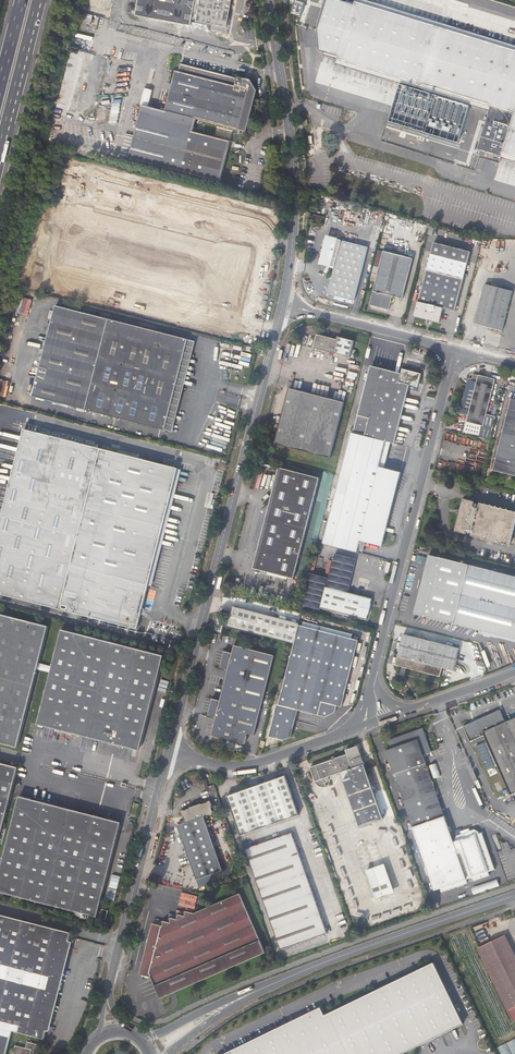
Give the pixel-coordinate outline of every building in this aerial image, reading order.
[(135,14),(191,25),(192,21),(213,25),(212,30),(227,33),(230,17),(229,16),(228,16),(231,0),(138,0),(135,14)] [(503,156),(504,154),(514,157),(514,51),(358,2),(357,4),(356,6),(349,4),(336,0),(330,0),(321,30),(323,50),(328,51),(341,55),(340,58),(340,60),(493,108),(492,110),(487,128),(483,143),(480,151),(484,152),(483,156),(479,155),(477,162),(489,165),(492,154),(503,158),(503,156)] [(358,2),(514,51),(514,48),(361,0),(358,0),(358,2)] [(305,4),(295,1),(291,15),(301,18),(305,4)] [(70,97),(73,98),(82,58),(70,55),(59,99),(69,102),(70,97)] [(339,62),(492,110),(493,108),(340,60),(339,62)] [(230,141),(192,131),(195,118),(245,131),(255,93),(255,92),(255,91),(250,82),(249,83),(247,80),(245,79),(242,81),(241,80),(242,78),(238,76),(237,78),(181,63),(179,71),(176,71),(165,111),(142,105),(128,158),(219,182),(230,141)] [(145,88),(141,104),(149,106),(153,90),(145,88)] [(314,214),(313,220),(321,222),(322,217),(314,214)] [(369,248),(328,237),(322,264),(335,267),(328,294),(355,301),(369,248)] [(389,309),(393,296),(403,299),(413,259),(403,256),(404,251),(385,246),(370,304),(389,309)] [(467,264),(431,254),(415,316),(440,322),(443,308),(455,311),(467,264)] [(484,284),(478,307),(506,315),(512,291),(484,284)] [(20,312),(28,315),(33,299),(24,297),(20,312)] [(165,431),(188,340),(56,306),(32,397),(165,431)] [(506,315),(478,307),(474,324),(502,331),(506,315)] [(351,358),(355,342),(338,337),(337,340),(317,335),(313,348),(351,358)] [(196,342),(188,340),(165,431),(172,433),(196,342)] [(403,370),(402,377),(371,369),(354,433),(352,433),(341,475),(397,490),(401,473),(384,468),(380,467),(386,442),(390,443),(393,443),(408,385),(414,387),(418,374),(403,370)] [(467,417),(466,421),(464,432),(478,436),(477,438),(489,440),(495,417),(486,414),(495,380),(473,373),(472,378),(469,377),(459,413),(468,415),(467,417)] [(10,381),(3,380),(2,387),(0,387),(0,389),(0,395),(6,396),(7,388),(8,389),(10,381)] [(346,404),(290,389),(275,445),(332,460),(346,404)] [(511,399),(493,471),(514,476),(514,400),(511,399)] [(24,426),(0,519),(0,593),(136,628),(178,467),(24,426)] [(473,475),(472,480),(480,482),(490,443),(482,441),(476,467),(474,467),(473,471),(472,470),(470,475),(473,475)] [(380,467),(384,468),(390,443),(386,442),(380,467)] [(320,478),(279,468),(253,569),(295,579),(320,478)] [(465,477),(465,478),(468,479),(470,472),(459,469),(457,475),(465,477)] [(341,475),(323,544),(358,553),(361,541),(365,542),(382,547),(397,490),(341,475)] [(466,532),(472,533),(471,536),(510,546),(514,524),(514,512),(480,503),(479,506),(473,505),(474,502),(463,499),(454,532),(466,535),(466,532)] [(428,547),(420,545),(419,551),(427,553),(428,547)] [(428,554),(413,612),(469,627),(510,638),(514,639),(514,577),(428,554)] [(425,563),(427,557),(418,555),(416,561),(425,563)] [(370,604),(371,599),(325,587),(319,608),(366,620),(367,615),(368,615),(371,604),(370,604)] [(226,625),(286,641),(291,621),(231,606),(226,625)] [(17,748),(48,626),(0,614),(0,743),(17,748)] [(291,621),(286,641),(293,643),(276,704),(317,714),(321,701),(340,706),(358,640),(297,624),(297,623),(291,621)] [(154,625),(152,633),(169,637),(172,626),(159,623),(158,626),(154,625)] [(140,746),(164,655),(62,630),(38,720),(140,746)] [(439,677),(441,668),(453,671),(458,649),(403,634),(395,665),(439,677)] [(273,654),(232,644),(230,652),(222,649),(218,666),(225,668),(217,699),(209,697),(205,714),(213,716),(208,734),(243,744),(245,733),(252,735),(273,654)] [(38,669),(51,672),(52,666),(40,662),(38,669)] [(505,722),(499,710),(463,726),(470,741),(484,735),(511,795),(514,793),(514,718),(505,722)] [(489,877),(488,873),(495,871),(482,834),(480,835),(479,833),(475,831),(458,837),(456,840),(457,843),(454,844),(424,758),(431,755),(424,737),(422,732),(420,731),(389,742),(392,748),(387,750),(436,891),(440,890),(441,893),(467,884),(466,881),(472,879),(473,882),(489,877)] [(359,827),(383,819),(379,809),(382,808),(380,802),(378,803),(360,752),(357,753),(355,747),(346,750),(347,753),(336,757),(336,758),(311,766),(314,779),(315,780),(315,781),(317,782),(318,782),(320,783),(321,784),(323,785),(327,786),(326,782),(327,781),(328,779),(329,777),(329,775),(336,773),(349,769),(351,777),(343,780),(359,827)] [(18,767),(0,762),(0,840),(18,767)] [(437,763),(430,765),(434,778),(441,776),(437,763)] [(299,815),(285,774),(226,794),(239,835),(299,815)] [(209,793),(215,791),(213,783),(207,785),(209,793)] [(97,916),(121,824),(18,797),(0,868),(0,891),(97,916)] [(211,805),(209,799),(206,800),(206,801),(200,803),(199,801),(188,805),(188,807),(182,809),(182,808),(179,809),(181,814),(184,820),(175,823),(194,879),(220,870),(202,815),(212,812),(210,805),(211,805)] [(324,935),(290,833),(244,849),(277,951),(324,935)] [(386,863),(366,869),(375,899),(395,893),(386,863)] [(498,880),(472,886),(474,893),(500,887),(498,880)] [(185,905),(195,908),(198,896),(183,891),(179,904),(185,906),(185,905)] [(151,923),(137,973),(149,977),(153,986),(259,941),(239,894),(193,913),(185,911),(183,916),(177,914),(176,919),(169,917),(168,922),(162,920),(161,925),(151,923)] [(12,1030),(44,1038),(71,931),(0,914),(0,1053),(6,1053),(12,1030)] [(477,950),(483,963),(508,1013),(514,1009),(514,955),(506,936),(477,950)] [(399,999),(421,1043),(463,1024),(455,1005),(435,963),(393,983),(391,984),(393,987),(399,999)] [(421,1043),(399,999),(393,987),(391,984),(344,1007),(335,1012),(325,1017),(321,1009),(262,1039),(235,1052),(232,1053),(399,1053),(421,1043)] [(499,1046),(502,1053),(514,1053),(514,1039),(499,1046)] [(38,1044),(27,1041),(26,1048),(15,1045),(13,1053),(31,1053),(32,1049),(36,1050),(38,1044)]
